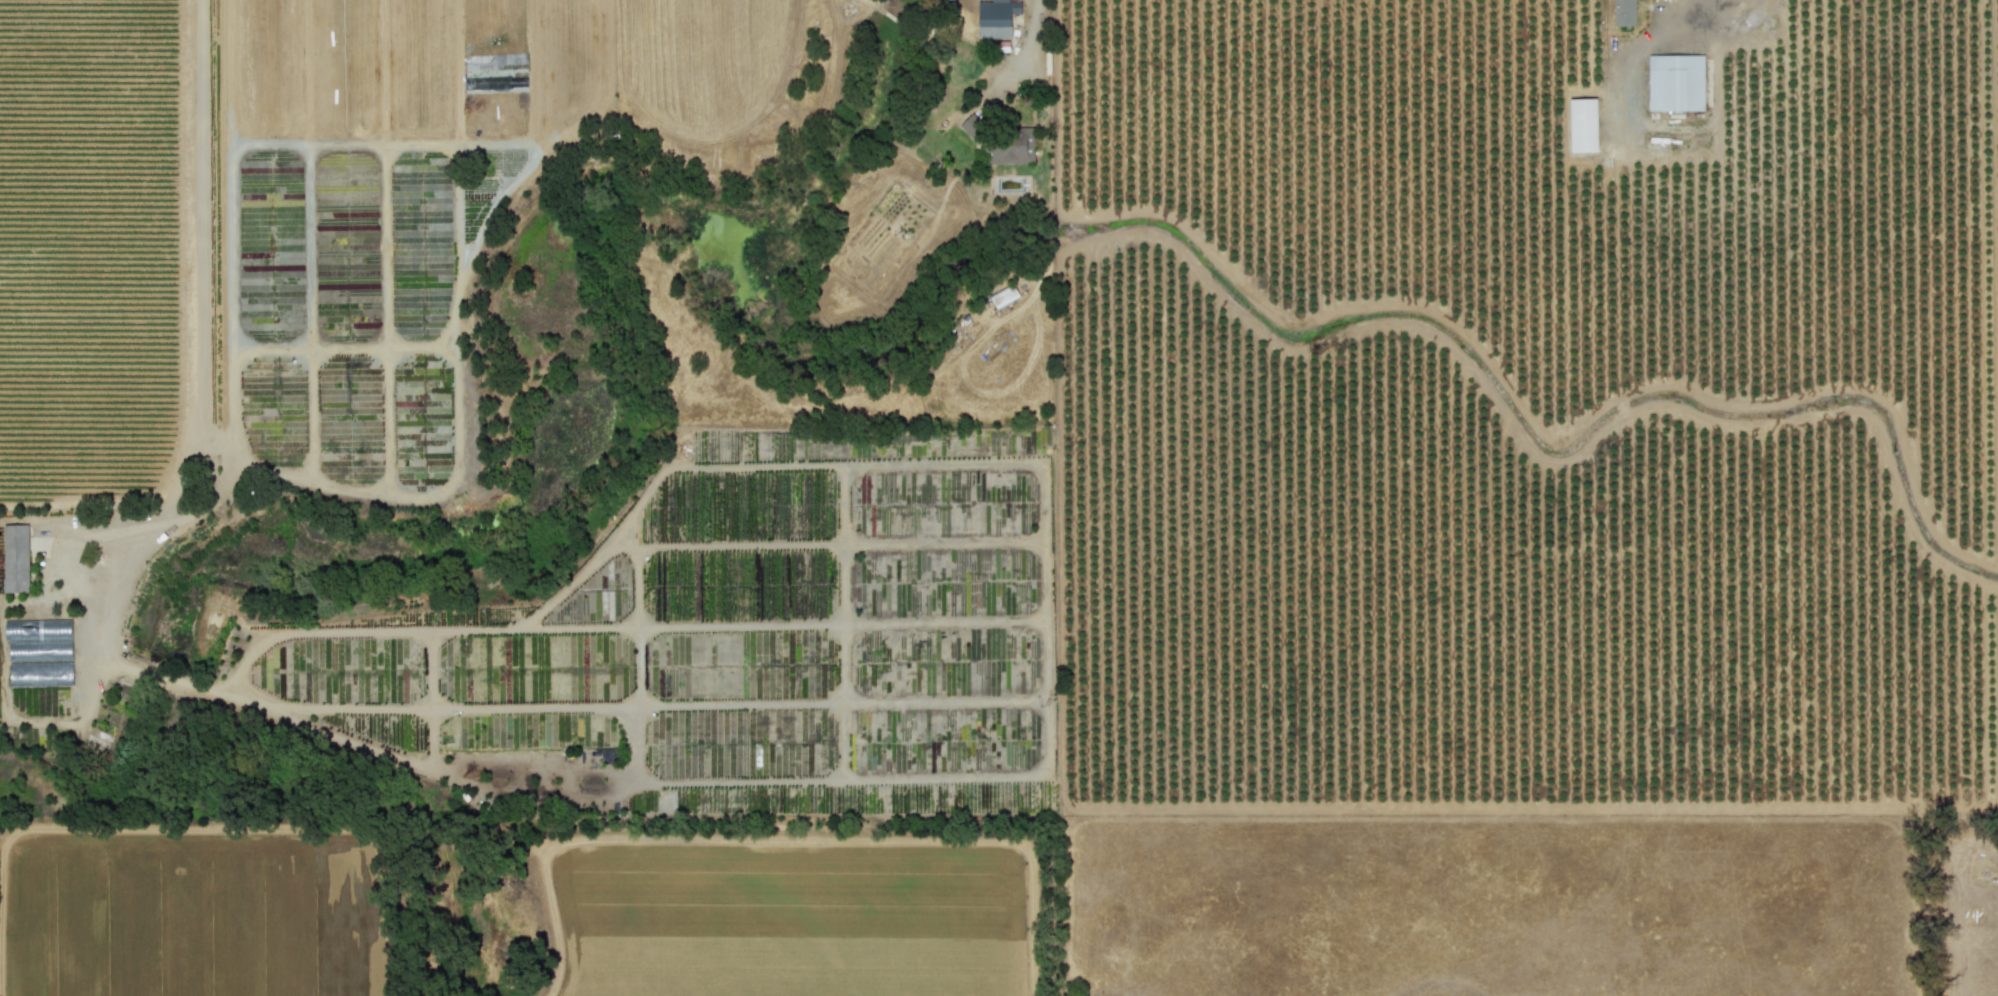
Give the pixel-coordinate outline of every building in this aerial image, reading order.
[(1010,38),(1011,13),(1020,13),(1020,1),(1008,0),(991,0),(991,1),(978,0),(977,37),(1010,38)] [(1612,25),(1635,25),(1634,0),(1612,0),(1612,25)] [(1703,110),(1703,54),(1648,54),(1648,110),(1703,110)] [(1570,151),(1596,151),(1596,98),(1569,98),(1570,151)] [(959,124),(979,146),(991,135),(971,113),(959,124)] [(27,523),(2,524),(4,591),(29,591),(27,523)] [(4,619),(4,640),(33,640),(33,647),(40,647),(40,653),(46,653),(46,656),(62,656),(62,658),(71,658),(71,619),(4,619)]
